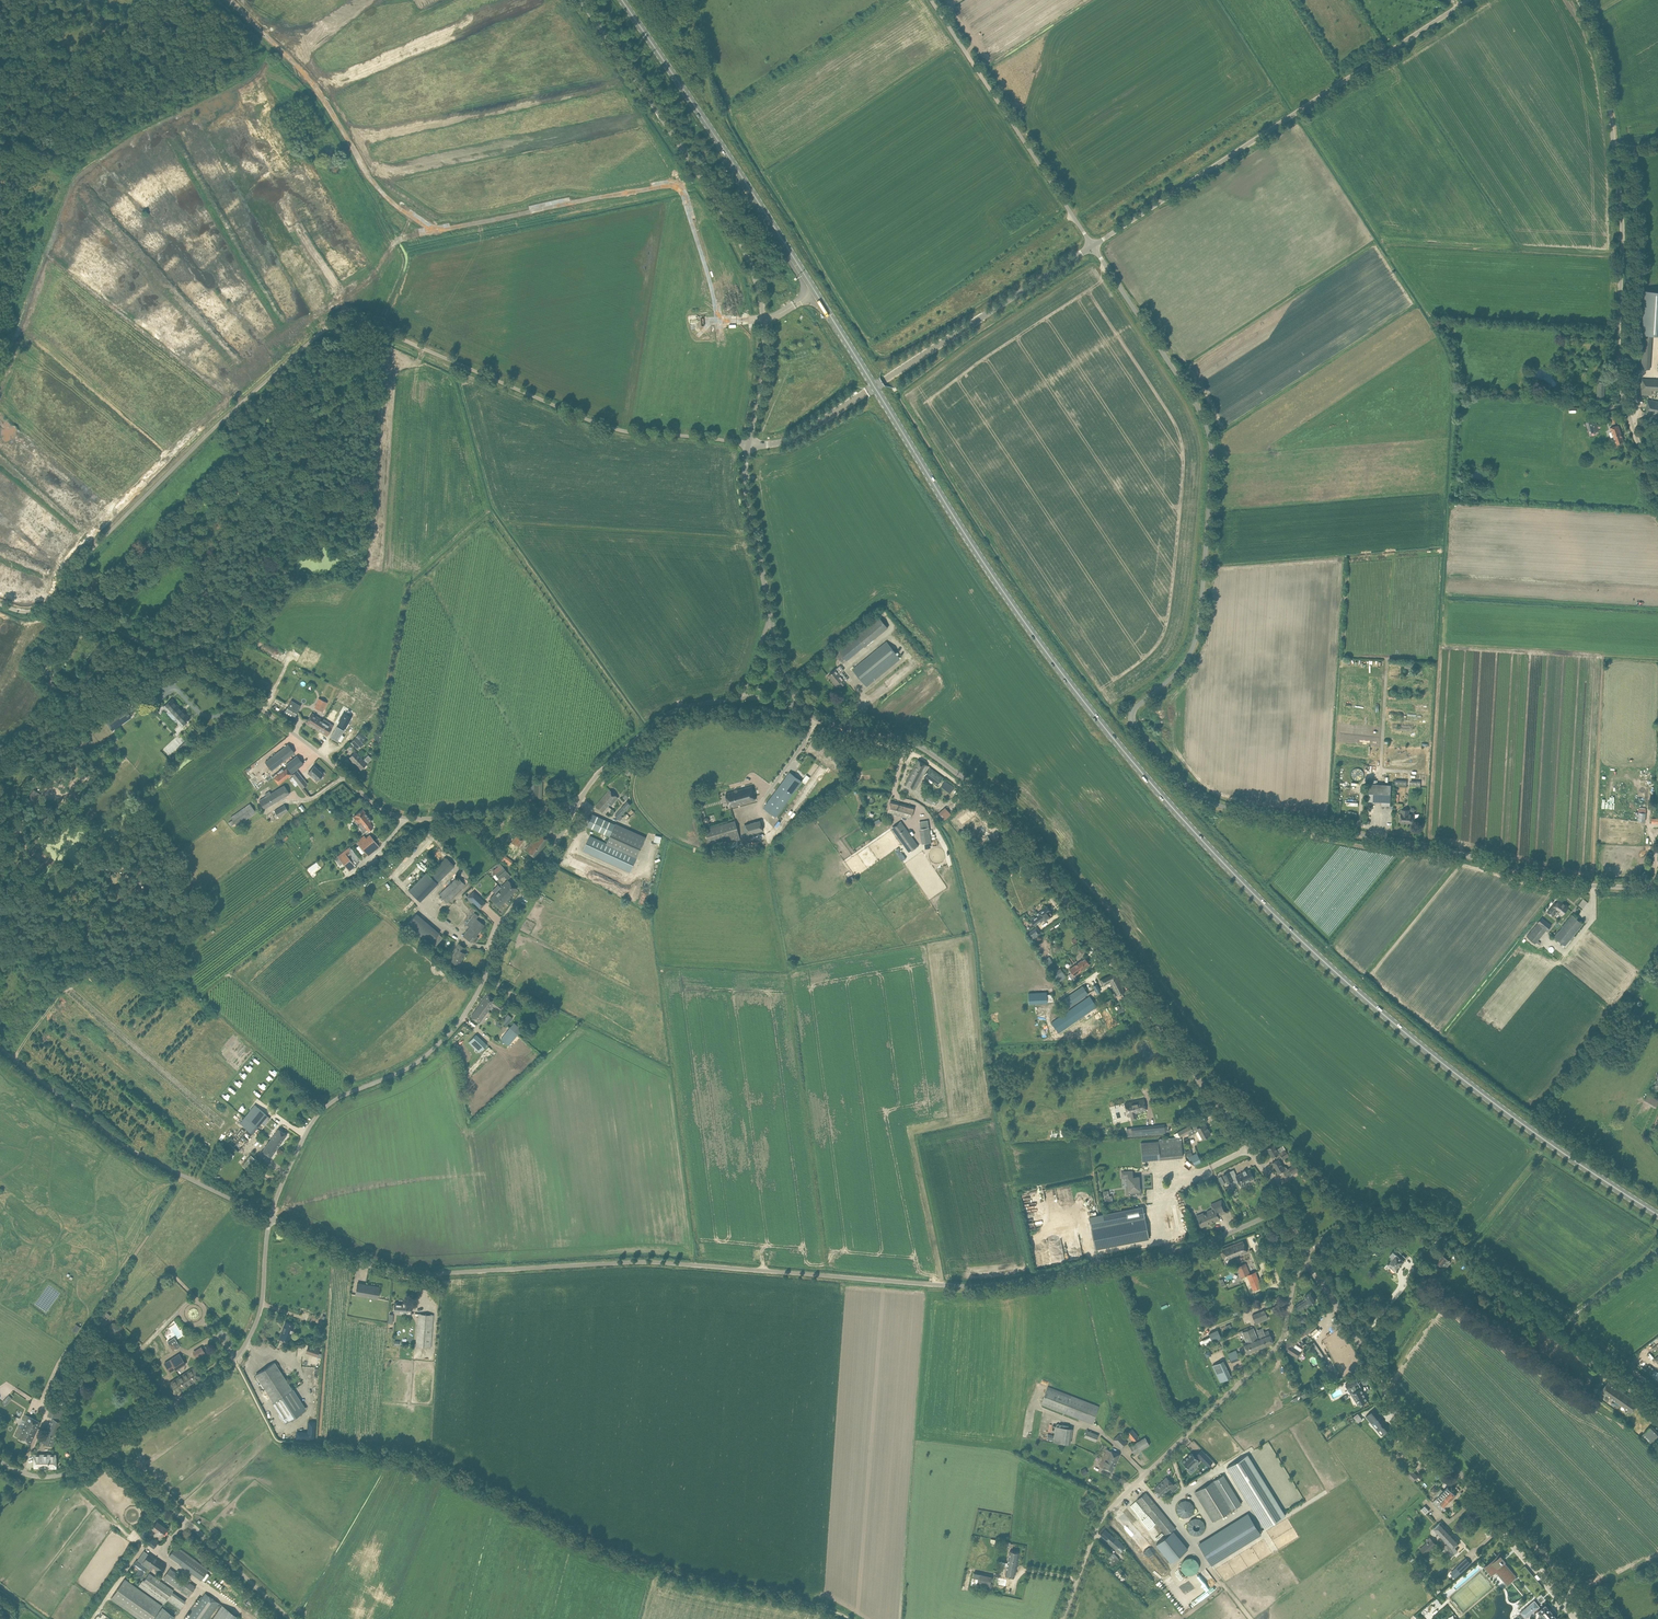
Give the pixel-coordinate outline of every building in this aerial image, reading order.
[(321,176),(326,173),(320,163),(315,166),(321,176)] [(1657,335),(1657,291),(1644,290),(1641,334),(1657,335)] [(1648,390),(1657,390),(1657,379),(1642,379),(1642,394),(1648,395),(1648,390)] [(1657,414),(1657,402),(1648,400),(1646,412),(1657,414)] [(1598,430),(1595,420),(1589,422),(1592,432),(1598,430)] [(1616,444),(1618,443),(1624,441),(1618,425),(1610,427),(1612,432),(1609,433),(1611,438),(1614,437),(1616,444)] [(234,495),(232,499),(235,500),(238,495),(239,497),(241,495),(234,491),(232,494),(234,495)] [(94,589),(87,582),(83,586),(90,593),(94,589)] [(847,660),(851,656),(864,646),(864,647),(888,628),(877,615),(837,648),(847,660)] [(78,647),(83,652),(92,644),(88,638),(78,647)] [(866,686),(900,658),(886,641),(852,669),(866,686)] [(847,682),(836,669),(829,675),(834,681),(833,681),(836,685),(839,683),(841,686),(847,682)] [(50,690),(54,684),(51,682),(53,680),(50,678),(45,686),(50,690)] [(324,708),(326,704),(327,702),(319,698),(315,707),(322,711),(323,711),(325,712),(326,709),(324,708)] [(181,726),(183,725),(190,718),(189,717),(189,718),(172,699),(163,707),(168,712),(167,713),(176,722),(176,721),(181,726)] [(291,700),(283,714),(292,719),(300,706),(291,700)] [(1388,703),(1387,710),(1427,711),(1427,704),(1388,703)] [(107,721),(113,730),(132,717),(127,711),(120,715),(118,713),(107,721)] [(306,722),(317,730),(322,721),(311,714),(306,722)] [(341,719),(338,724),(345,728),(351,717),(346,715),(343,720),(341,719)] [(325,723),(322,721),(317,730),(327,736),(333,726),(325,722),(325,723)] [(344,736),(341,734),(344,730),(337,726),(331,737),(338,741),(338,740),(341,742),(344,736)] [(357,736),(351,742),(358,749),(363,744),(362,742),(367,737),(361,731),(356,735),(357,736)] [(181,744),(180,743),(182,742),(180,738),(172,742),(174,747),(181,744)] [(288,744),(265,762),(272,770),(294,753),(288,744)] [(361,769),(365,765),(371,759),(368,755),(363,760),(355,752),(349,757),(361,769)] [(292,773),(299,767),(303,764),(297,756),(286,765),(292,773)] [(918,760),(904,784),(914,789),(928,765),(918,760)] [(322,775),(323,774),(314,766),(308,773),(317,781),(318,779),(319,779),(320,779),(321,779),(322,779),(322,778),(323,777),(323,776),(322,775)] [(273,778),(279,784),(292,774),(287,767),(273,778)] [(938,784),(940,782),(943,777),(930,768),(924,775),(934,782),(934,781),(938,784)] [(292,775),(299,783),(304,779),(297,771),(292,775)] [(764,807),(768,811),(776,816),(802,781),(790,772),(764,807)] [(298,784),(292,777),(289,779),(295,786),(298,784)] [(1390,805),(1390,800),(1391,785),(1389,785),(1389,782),(1386,782),(1386,784),(1372,784),(1372,779),(1369,778),(1368,801),(1381,801),(1381,805),(1390,805)] [(950,793),(951,792),(954,788),(945,781),(941,786),(950,793)] [(264,809),(289,793),(284,785),(271,793),(269,791),(265,794),(266,796),(259,801),(261,804),(264,809)] [(753,786),(727,793),(731,807),(756,800),(753,786)] [(618,797),(614,793),(609,790),(595,806),(603,812),(607,808),(608,808),(608,807),(612,801),(614,802),(618,797)] [(935,793),(930,790),(924,800),(931,804),(932,803),(935,798),(933,797),(935,793)] [(627,801),(615,815),(618,818),(621,815),(631,804),(627,801)] [(887,814),(893,815),(894,815),(894,814),(912,818),(913,812),(914,806),(891,801),(887,814)] [(1345,811),(1357,812),(1357,802),(1346,801),(1345,811)] [(231,826),(235,823),(237,826),(256,812),(250,803),(231,817),(233,819),(228,822),(231,826)] [(1168,804),(1166,805),(1176,815),(1177,814),(1168,804)] [(278,817),(288,811),(284,805),(275,811),(278,817)] [(945,820),(952,814),(945,806),(939,813),(945,820)] [(365,812),(362,809),(353,816),(356,820),(357,819),(364,828),(365,827),(368,831),(373,827),(369,823),(372,821),(365,813),(365,812)] [(1400,823),(1405,823),(1408,823),(1408,822),(1413,823),(1413,818),(1415,818),(1415,813),(1409,813),(1409,810),(1402,809),(1401,812),(1400,823)] [(630,823),(636,817),(630,811),(623,817),(626,821),(627,820),(630,823)] [(544,826),(553,832),(561,819),(552,813),(544,826)] [(606,843),(637,857),(646,837),(616,824),(615,824),(592,814),(587,826),(610,836),(606,843)] [(922,843),(931,842),(929,819),(919,821),(922,843)] [(735,820),(705,828),(709,844),(726,839),(727,843),(740,839),(735,820)] [(760,820),(746,824),(748,834),(749,834),(763,830),(760,820)] [(518,834),(504,852),(513,858),(521,847),(519,846),(534,826),(529,822),(519,835),(518,834)] [(896,834),(902,843),(909,852),(918,846),(905,827),(896,834)] [(525,850),(536,858),(542,851),(550,838),(540,831),(529,845),(528,844),(527,846),(528,847),(525,850)] [(361,837),(356,841),(368,856),(379,846),(370,834),(367,837),(366,836),(365,837),(366,838),(363,840),(361,837)] [(637,857),(606,843),(590,836),(583,850),(630,872),(637,857)] [(344,851),(338,856),(349,871),(349,870),(355,866),(358,863),(355,859),(352,861),(347,856),(350,853),(347,849),(344,851)] [(497,857),(509,866),(513,861),(500,852),(497,857)] [(409,891),(421,902),(455,866),(446,857),(429,875),(427,873),(409,891)] [(493,871),(495,874),(499,879),(507,872),(501,864),(493,871)] [(1016,871),(1014,868),(1002,876),(1004,879),(1016,871)] [(120,873),(111,876),(114,882),(120,880),(119,876),(121,875),(120,873)] [(439,895),(447,902),(465,885),(457,877),(439,895)] [(508,880),(501,887),(510,895),(517,888),(508,880)] [(499,907),(510,895),(501,887),(490,898),(499,907)] [(476,904),(481,899),(477,894),(475,895),(472,892),(468,897),(476,904)] [(1569,907),(1560,899),(1556,903),(1555,903),(1548,911),(1553,915),(1556,911),(1557,912),(1561,915),(1569,907)] [(1045,921),(1048,919),(1052,915),(1049,911),(1050,910),(1047,906),(1043,910),(1037,914),(1038,915),(1031,920),(1035,926),(1043,919),(1045,921)] [(484,924),(478,920),(476,918),(478,916),(475,913),(466,924),(470,927),(463,936),(470,942),(484,924)] [(439,934),(416,914),(407,925),(430,945),(439,934)] [(1572,915),(1569,919),(1555,936),(1565,945),(1583,924),(1572,915)] [(1526,936),(1535,943),(1547,929),(1544,927),(1548,923),(1543,919),(1539,923),(1538,922),(1526,936)] [(1036,926),(1027,933),(1032,939),(1041,933),(1036,926)] [(465,947),(458,943),(456,948),(450,959),(459,965),(465,953),(462,951),(465,947)] [(1082,960),(1077,963),(1070,969),(1072,972),(1069,974),(1068,974),(1073,980),(1077,977),(1076,977),(1075,975),(1085,967),(1090,964),(1085,958),(1082,960)] [(1061,969),(1053,974),(1058,981),(1063,979),(1064,980),(1067,978),(1061,969)] [(1110,982),(1112,985),(1120,981),(1116,972),(1111,974),(1100,980),(1103,986),(1110,982)] [(1120,981),(1112,985),(1117,996),(1120,994),(1125,992),(1123,988),(1122,988),(1121,985),(1122,985),(1120,981)] [(1093,986),(1097,993),(1101,991),(1099,988),(1101,987),(1099,983),(1093,986)] [(1067,1008),(1088,994),(1082,986),(1062,1000),(1067,1008)] [(1053,1001),(1053,994),(1047,994),(1047,992),(1028,993),(1029,995),(1023,996),(1023,999),(1025,999),(1025,1002),(1043,1002),(1043,1003),(1046,1003),(1046,1002),(1047,1002),(1047,1001),(1053,1001)] [(503,1006),(491,998),(487,994),(480,1005),(488,1011),(492,1005),(499,1010),(503,1006)] [(1090,995),(1051,1022),(1059,1033),(1093,1010),(1097,1006),(1093,1000),(1090,995)] [(488,1011),(480,1005),(471,1017),(479,1023),(482,1018),(488,1011)] [(502,1021),(507,1026),(513,1018),(508,1014),(502,1021)] [(510,1028),(517,1034),(522,1029),(514,1023),(510,1028)] [(517,1034),(510,1028),(501,1039),(508,1045),(517,1034)] [(486,1044),(476,1034),(469,1042),(479,1052),(486,1044)] [(472,1077),(495,1053),(489,1047),(466,1070),(472,1077)] [(1645,1101),(1656,1108),(1657,1105),(1657,1099),(1649,1094),(1645,1101)] [(1143,1099),(1138,1100),(1133,1101),(1125,1103),(1128,1116),(1131,1116),(1132,1119),(1136,1118),(1135,1113),(1146,1110),(1143,1099)] [(252,1133),(267,1115),(255,1104),(240,1123),(252,1133)] [(1205,1123),(1197,1127),(1192,1130),(1187,1132),(1189,1136),(1199,1131),(1200,1133),(1197,1135),(1200,1140),(1211,1134),(1205,1123)] [(1165,1124),(1131,1128),(1132,1135),(1166,1132),(1165,1124)] [(1181,1136),(1187,1132),(1192,1130),(1190,1125),(1178,1132),(1178,1134),(1180,1137),(1181,1136)] [(239,1152),(252,1136),(241,1128),(231,1141),(229,1140),(227,1142),(239,1152)] [(278,1129),(269,1141),(274,1144),(276,1142),(279,1145),(287,1135),(278,1129)] [(1159,1141),(1140,1143),(1141,1161),(1160,1159),(1183,1157),(1183,1156),(1181,1136),(1180,1137),(1179,1137),(1169,1137),(1158,1138),(1159,1141)] [(271,1157),(279,1145),(276,1142),(274,1144),(269,1141),(262,1151),(271,1157)] [(1273,1144),(1272,1145),(1267,1148),(1272,1157),(1279,1153),(1273,1144)] [(1197,1153),(1188,1157),(1189,1160),(1191,1159),(1194,1165),(1201,1162),(1197,1153)] [(250,1171),(258,1161),(251,1155),(242,1166),(250,1171)] [(1279,1173),(1283,1170),(1284,1172),(1286,1172),(1288,1168),(1287,1166),(1284,1166),(1283,1167),(1278,1159),(1272,1162),(1279,1173)] [(1294,1165),(1289,1168),(1293,1174),(1297,1172),(1299,1174),(1303,1172),(1296,1162),(1293,1164),(1294,1165)] [(1245,1182),(1249,1180),(1254,1177),(1250,1169),(1246,1171),(1245,1170),(1243,1171),(1243,1173),(1242,1173),(1241,1173),(1236,1175),(1232,1177),(1229,1172),(1223,1175),(1227,1183),(1237,1178),(1241,1186),(1246,1184),(1245,1182)] [(1133,1170),(1127,1171),(1121,1171),(1121,1177),(1125,1176),(1126,1194),(1136,1194),(1141,1193),(1141,1189),(1139,1189),(1139,1186),(1140,1185),(1139,1184),(1139,1182),(1141,1181),(1140,1178),(1139,1176),(1136,1176),(1135,1175),(1133,1176),(1133,1170)] [(1108,1190),(1104,1191),(1105,1201),(1113,1200),(1112,1195),(1109,1196),(1108,1190)] [(1210,1204),(1212,1209),(1207,1211),(1208,1212),(1197,1217),(1202,1227),(1219,1219),(1218,1216),(1227,1212),(1221,1199),(1210,1204)] [(1143,1206),(1138,1207),(1090,1216),(1096,1249),(1149,1238),(1143,1206)] [(1243,1241),(1221,1249),(1225,1259),(1247,1251),(1243,1241)] [(1454,1254),(1445,1247),(1443,1249),(1442,1249),(1439,1254),(1440,1255),(1436,1261),(1445,1268),(1450,1262),(1448,1261),(1454,1254)] [(1389,1262),(1387,1264),(1395,1271),(1397,1269),(1398,1270),(1398,1269),(1399,1269),(1399,1268),(1398,1268),(1404,1260),(1406,1257),(1398,1250),(1396,1253),(1396,1252),(1395,1253),(1393,1251),(1390,1255),(1392,1256),(1390,1258),(1391,1259),(1390,1261),(1389,1260),(1388,1260),(1388,1261),(1388,1262),(1389,1262)] [(1247,1275),(1251,1285),(1253,1290),(1261,1286),(1255,1271),(1249,1274),(1245,1263),(1237,1266),(1241,1277),(1243,1276),(1247,1275)] [(1429,1271),(1427,1274),(1441,1283),(1445,1278),(1435,1271),(1433,1274),(1430,1272),(1429,1271)] [(1231,1275),(1219,1278),(1221,1286),(1233,1283),(1231,1275)] [(355,1294),(377,1298),(379,1287),(357,1283),(355,1294)] [(1295,1306),(1299,1311),(1316,1300),(1311,1292),(1304,1296),(1306,1299),(1295,1306)] [(402,1312),(403,1303),(394,1303),(394,1312),(402,1312)] [(411,1304),(403,1303),(402,1312),(410,1313),(411,1304)] [(1265,1310),(1252,1315),(1255,1322),(1263,1318),(1264,1320),(1268,1318),(1265,1310)] [(1521,1315),(1517,1311),(1503,1328),(1508,1332),(1521,1315)] [(431,1348),(433,1320),(433,1315),(418,1313),(418,1319),(416,1346),(431,1348)] [(1302,1314),(1298,1318),(1305,1324),(1309,1321),(1302,1314)] [(1298,1333),(1302,1337),(1306,1333),(1307,1334),(1318,1325),(1313,1319),(1302,1329),(1298,1333)] [(294,1324),(291,1323),(285,1321),(280,1338),(289,1341),(294,1324)] [(77,1333),(81,1327),(76,1323),(72,1330),(77,1333)] [(1252,1328),(1243,1332),(1247,1341),(1247,1342),(1254,1339),(1257,1338),(1256,1338),(1252,1328)] [(1254,1339),(1259,1349),(1273,1343),(1268,1330),(1258,1334),(1259,1337),(1256,1338),(1257,1338),(1254,1339)] [(1215,1334),(1203,1339),(1204,1343),(1217,1338),(1215,1334)] [(174,1337),(167,1342),(172,1350),(176,1348),(176,1349),(180,1346),(174,1337)] [(1283,1348),(1288,1351),(1298,1358),(1301,1352),(1293,1347),(1296,1342),(1290,1338),(1287,1342),(1287,1343),(1284,1348),(1283,1348)] [(1243,1343),(1247,1353),(1259,1349),(1254,1339),(1247,1342),(1247,1341),(1243,1343)] [(201,1346),(192,1352),(196,1357),(205,1352),(201,1346)] [(306,1354),(317,1357),(319,1350),(309,1347),(306,1354)] [(1228,1354),(1231,1362),(1239,1359),(1236,1350),(1228,1354)] [(179,1354),(163,1363),(169,1372),(174,1369),(175,1371),(185,1364),(179,1354)] [(1212,1365),(1220,1382),(1230,1377),(1222,1360),(1212,1365)] [(255,1374),(258,1379),(286,1421),(305,1409),(274,1362),(255,1374)] [(201,1377),(198,1372),(194,1367),(168,1384),(172,1389),(175,1393),(201,1377)] [(1368,1400),(1361,1388),(1357,1390),(1355,1385),(1359,1383),(1357,1378),(1346,1384),(1348,1388),(1353,1386),(1355,1391),(1353,1392),(1359,1405),(1368,1400)] [(1608,1381),(1605,1386),(1601,1391),(1632,1412),(1638,1403),(1608,1381)] [(1099,1406),(1048,1386),(1041,1404),(1092,1424),(1099,1406)] [(9,1399),(11,1397),(9,1395),(3,1402),(6,1405),(10,1400),(9,1399)] [(46,1432),(56,1435),(62,1421),(67,1409),(57,1405),(46,1432)] [(1366,1416),(1372,1424),(1372,1423),(1375,1421),(1385,1432),(1390,1428),(1387,1424),(1386,1424),(1384,1422),(1385,1421),(1375,1409),(1366,1416)] [(1358,1413),(1353,1417),(1358,1423),(1363,1419),(1362,1418),(1361,1419),(1359,1417),(1360,1416),(1358,1413)] [(40,1422),(35,1419),(25,1415),(23,1419),(26,1421),(24,1425),(20,1424),(15,1436),(30,1443),(40,1422)] [(316,1422),(309,1421),(309,1432),(297,1432),(297,1438),(315,1439),(316,1422)] [(1071,1443),(1073,1427),(1056,1425),(1054,1441),(1071,1443)] [(1652,1425),(1642,1435),(1653,1446),(1654,1445),(1656,1448),(1657,1446),(1657,1431),(1652,1425)] [(1126,1437),(1127,1439),(1131,1443),(1139,1436),(1132,1428),(1127,1433),(1128,1435),(1126,1437)] [(1099,1435),(1087,1430),(1084,1437),(1096,1441),(1099,1435)] [(52,1445),(56,1437),(56,1435),(46,1432),(42,1441),(52,1445)] [(1113,1439),(1120,1446),(1122,1448),(1128,1442),(1121,1435),(1122,1434),(1120,1433),(1113,1439)] [(1150,1444),(1145,1437),(1130,1446),(1134,1454),(1150,1444)] [(56,1454),(39,1454),(39,1449),(34,1449),(34,1454),(34,1467),(56,1467),(56,1454)] [(1110,1450),(1107,1456),(1104,1455),(1103,1458),(1112,1462),(1113,1459),(1117,1461),(1120,1454),(1110,1450)] [(1191,1453),(1182,1461),(1188,1468),(1189,1468),(1192,1465),(1194,1467),(1199,1462),(1197,1460),(1198,1460),(1198,1459),(1197,1459),(1191,1452),(1191,1453)] [(1206,1453),(1201,1458),(1208,1466),(1213,1461),(1206,1453)] [(1248,1454),(1227,1467),(1264,1528),(1285,1515),(1248,1454)] [(1112,1462),(1103,1458),(1106,1459),(1103,1464),(1100,1462),(1099,1466),(1112,1471),(1117,1461),(1113,1459),(1112,1462)] [(1412,1469),(1408,1473),(1407,1474),(1414,1481),(1418,1477),(1412,1469)] [(1223,1475),(1195,1492),(1213,1521),(1241,1504),(1223,1475)] [(1174,1484),(1170,1481),(1166,1477),(1154,1489),(1161,1496),(1174,1484)] [(1436,1505),(1451,1490),(1448,1487),(1443,1491),(1441,1488),(1438,1491),(1434,1487),(1431,1491),(1434,1494),(1435,1493),(1438,1497),(1433,1502),(1436,1505)] [(1447,1509),(1445,1507),(1443,1505),(1448,1500),(1450,1501),(1456,1495),(1451,1490),(1436,1505),(1444,1513),(1447,1509)] [(1146,1492),(1137,1500),(1140,1504),(1166,1536),(1173,1530),(1175,1528),(1149,1497),(1146,1492)] [(1193,1510),(1194,1510),(1193,1499),(1177,1500),(1178,1516),(1193,1515),(1193,1510)] [(1425,1505),(1421,1509),(1426,1514),(1430,1510),(1425,1505)] [(1211,1565),(1261,1534),(1248,1514),(1199,1545),(1211,1565)] [(1186,1525),(1197,1537),(1208,1527),(1196,1515),(1186,1525)] [(162,1536),(167,1528),(157,1521),(151,1528),(162,1536)] [(1440,1522),(1436,1526),(1434,1528),(1440,1535),(1447,1529),(1440,1522)] [(1115,1538),(1105,1529),(1100,1534),(1110,1543),(1115,1538)] [(1440,1535),(1443,1539),(1450,1532),(1447,1529),(1440,1535)] [(1450,1532),(1443,1539),(1452,1548),(1459,1542),(1450,1532)] [(150,1537),(147,1543),(154,1547),(158,1542),(150,1537)] [(1110,1544),(1116,1549),(1119,1552),(1125,1546),(1121,1543),(1122,1542),(1116,1537),(1115,1538),(1110,1543),(1110,1544)] [(1420,1548),(1425,1553),(1436,1543),(1432,1538),(1428,1542),(1427,1541),(1420,1548)] [(1524,1546),(1520,1551),(1530,1560),(1534,1555),(1524,1546)] [(207,1571),(175,1548),(169,1556),(201,1579),(207,1571)] [(1005,1575),(1009,1576),(1014,1577),(1019,1552),(1010,1550),(1008,1561),(1007,1561),(1006,1562),(1008,1562),(1005,1575)] [(1113,1552),(1106,1559),(1112,1566),(1119,1559),(1113,1552)] [(1486,1566),(1492,1573),(1496,1570),(1508,1584),(1507,1583),(1515,1576),(1517,1579),(1517,1578),(1501,1559),(1503,1557),(1500,1553),(1485,1566),(1486,1566)] [(166,1565),(149,1554),(142,1563),(151,1570),(153,1567),(161,1572),(166,1565)] [(1199,1568),(1199,1566),(1199,1564),(1198,1562),(1197,1560),(1195,1558),(1192,1557),(1190,1557),(1188,1558),(1186,1558),(1184,1560),(1183,1561),(1182,1563),(1181,1566),(1182,1568),(1183,1571),(1184,1572),(1186,1574),(1188,1574),(1190,1575),(1192,1575),(1195,1574),(1197,1572),(1198,1570),(1199,1568)] [(1455,1578),(1471,1563),(1466,1558),(1450,1573),(1455,1578)] [(137,1561),(134,1566),(139,1569),(135,1575),(140,1578),(147,1568),(137,1561)] [(1525,1565),(1520,1569),(1528,1578),(1532,1574),(1525,1565)] [(170,1568),(163,1578),(189,1596),(196,1586),(189,1581),(190,1579),(186,1575),(184,1578),(170,1568)] [(143,1579),(138,1586),(164,1604),(163,1605),(176,1614),(186,1601),(173,1591),(174,1590),(149,1572),(144,1580),(143,1579)] [(971,1586),(989,1590),(992,1576),(974,1572),(971,1586)] [(1208,1587),(1215,1584),(1212,1577),(1205,1580),(1208,1587)] [(124,1579),(111,1598),(141,1618),(151,1618),(161,1605),(124,1579)] [(1543,1592),(1539,1595),(1545,1601),(1549,1597),(1543,1592)] [(205,1593),(196,1606),(194,1604),(190,1610),(192,1611),(187,1618),(208,1618),(217,1606),(220,1608),(212,1618),(242,1618),(205,1593)] [(1520,1612),(1525,1618),(1528,1615),(1533,1611),(1535,1613),(1538,1611),(1541,1615),(1539,1617),(1538,1617),(1539,1618),(1555,1618),(1556,1617),(1546,1604),(1540,1609),(1539,1607),(1539,1606),(1534,1600),(1523,1609),(1520,1612)] [(162,1606),(153,1618),(173,1618),(175,1616),(162,1606)] [(1446,1610),(1448,1613),(1443,1618),(1444,1618),(1461,1618),(1450,1607),(1446,1610)]
